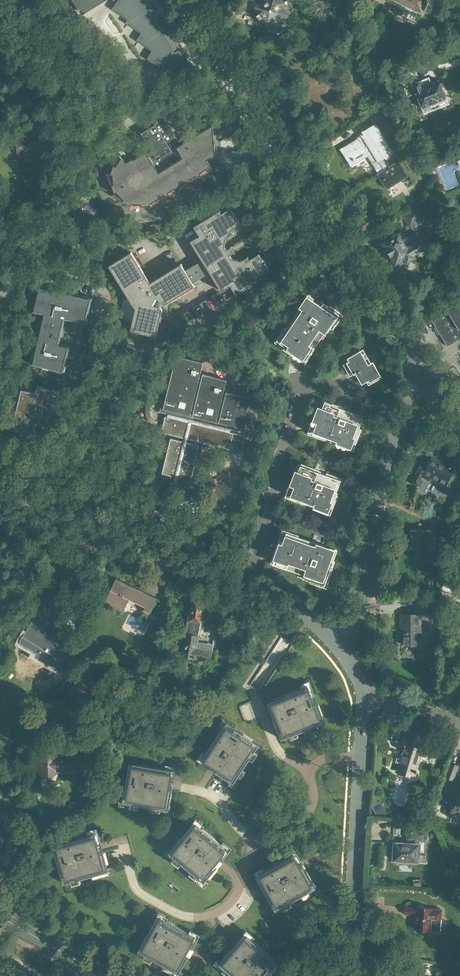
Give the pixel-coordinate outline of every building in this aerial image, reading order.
[(24,4),(27,11),(38,6),(35,0),(33,0),(24,4)] [(82,13),(103,0),(75,0),(82,13)] [(120,2),(115,9),(130,19),(128,22),(144,33),(139,40),(155,51),(150,58),(173,74),(180,64),(186,60),(181,51),(179,51),(169,35),(170,34),(168,35),(157,17),(158,17),(157,16),(157,17),(147,0),(117,0),(120,2)] [(268,24),(271,22),(274,27),(283,22),(281,19),(288,15),(287,13),(294,9),(288,0),(287,0),(284,2),(283,0),(266,0),(263,2),(256,6),(263,17),(263,18),(263,19),(263,20),(264,21),(264,22),(265,22),(266,23),(267,23),(268,24)] [(344,0),(342,0),(335,10),(341,14),(349,3),(344,0)] [(352,1),(366,9),(371,0),(353,0),(352,1)] [(427,0),(392,0),(401,4),(400,6),(420,16),(427,0)] [(17,27),(14,30),(19,36),(23,33),(17,27)] [(77,77),(62,69),(58,75),(74,83),(77,77)] [(444,91),(442,87),(443,86),(442,83),(440,82),(439,80),(431,83),(430,80),(423,83),(422,80),(413,83),(411,79),(413,78),(410,72),(404,74),(402,69),(396,71),(401,83),(400,83),(405,96),(410,94),(411,95),(416,93),(422,107),(431,104),(432,105),(433,106),(437,104),(438,103),(438,102),(446,98),(445,96),(446,94),(445,91),(444,91)] [(158,199),(159,202),(160,201),(158,199),(165,195),(166,197),(169,195),(170,195),(169,192),(176,188),(177,190),(180,188),(180,189),(181,188),(180,186),(186,182),(187,184),(191,182),(192,182),(190,179),(197,175),(198,177),(201,175),(201,176),(202,175),(201,173),(207,169),(208,171),(212,169),(213,169),(207,160),(211,157),(212,158),(213,158),(214,158),(215,158),(215,157),(216,157),(216,156),(215,144),(214,144),(211,139),(214,137),(213,125),(177,147),(174,143),(179,140),(174,133),(171,135),(168,129),(165,125),(168,123),(166,120),(163,115),(153,121),(156,124),(142,133),(151,149),(146,152),(134,159),(133,158),(127,162),(120,155),(120,156),(122,158),(116,166),(114,165),(111,173),(110,174),(113,174),(114,184),(112,185),(115,193),(114,193),(115,194),(117,192),(124,199),(123,201),(130,206),(131,206),(132,204),(142,204),(142,207),(150,205),(150,206),(151,205),(151,204),(158,199)] [(367,155),(379,174),(389,167),(383,158),(393,152),(386,141),(385,142),(375,125),(376,125),(376,124),(361,133),(363,136),(359,139),(341,149),(351,165),(367,155)] [(389,167),(379,174),(378,174),(387,188),(407,175),(398,161),(389,167)] [(57,213),(73,221),(78,210),(63,202),(57,213)] [(410,227),(423,219),(416,207),(403,215),(410,227)] [(203,260),(194,265),(200,275),(201,278),(210,272),(222,291),(229,287),(230,286),(230,285),(232,286),(232,287),(232,288),(237,295),(262,279),(261,276),(270,270),(259,254),(250,259),(249,256),(242,261),(233,258),(231,255),(231,254),(233,253),(235,253),(236,251),(233,247),(231,246),(231,248),(228,250),(227,249),(225,246),(227,237),(234,233),(232,230),(241,224),(231,208),(222,213),(220,210),(194,226),(199,233),(199,234),(200,234),(201,234),(200,236),(199,236),(198,237),(191,241),(203,260)] [(151,225),(151,231),(168,229),(167,222),(151,225)] [(402,231),(383,243),(392,257),(391,259),(392,262),(395,262),(396,264),(397,263),(400,267),(415,258),(413,255),(417,252),(419,255),(420,254),(422,255),(426,252),(426,250),(428,249),(417,233),(409,238),(408,236),(406,237),(402,231)] [(109,266),(128,297),(126,298),(125,300),(123,302),(122,304),(122,306),(122,309),(122,311),(122,313),(123,316),(125,318),(126,319),(128,321),(130,322),(133,323),(131,331),(156,337),(163,311),(160,306),(158,306),(160,301),(162,303),(167,304),(195,286),(193,283),(201,278),(200,275),(194,265),(186,271),(181,264),(151,283),(132,252),(109,266)] [(32,364),(64,372),(69,354),(71,346),(60,343),(66,319),(87,324),(93,298),(39,285),(33,311),(44,314),(32,364)] [(288,345),(287,347),(294,352),(296,350),(302,355),(309,345),(314,348),(321,337),(324,339),(338,317),(327,310),(329,308),(323,304),(321,306),(308,297),(300,308),(303,310),(290,330),(288,329),(281,341),(288,345)] [(431,319),(436,327),(438,326),(442,332),(440,333),(448,346),(459,339),(459,302),(431,319)] [(349,361),(345,363),(352,375),(356,373),(372,363),(371,363),(365,352),(360,355),(359,353),(352,357),(354,359),(349,361)] [(146,409),(146,412),(146,415),(148,418),(149,420),(152,423),(154,424),(157,425),(158,421),(164,422),(162,432),(185,437),(184,441),(187,441),(188,438),(229,448),(229,451),(219,449),(212,476),(233,481),(234,481),(235,480),(236,478),(236,477),(235,476),(234,475),(234,473),(239,474),(243,455),(234,453),(237,440),(242,441),(245,442),(248,441),(250,440),(252,439),(254,437),(255,434),(255,431),(255,429),(253,426),(252,424),(249,423),(247,422),(245,428),(243,428),(250,398),(226,392),(220,420),(217,420),(227,380),(203,374),(193,414),(191,413),(204,362),(177,355),(166,398),(164,407),(162,406),(164,397),(161,397),(158,397),(155,398),(152,399),(150,401),(148,403),(147,406),(146,409)] [(356,373),(358,376),(362,384),(367,381),(368,382),(373,379),(373,378),(380,374),(373,362),(371,363),(372,363),(356,373)] [(57,414),(63,392),(37,386),(36,393),(22,389),(14,419),(18,419),(15,430),(23,432),(24,431),(26,431),(26,432),(34,435),(37,424),(40,425),(43,413),(44,413),(46,412),(47,411),(50,412),(57,414)] [(338,407),(325,402),(322,409),(321,408),(320,412),(318,416),(319,417),(313,433),(326,438),(327,435),(338,439),(337,442),(350,447),(355,433),(357,434),(360,425),(359,424),(362,416),(349,411),(348,413),(337,409),(338,407)] [(171,438),(162,473),(172,475),(171,477),(166,476),(165,476),(164,477),(163,477),(163,478),(163,479),(163,480),(163,481),(164,481),(164,482),(165,482),(189,488),(200,445),(187,441),(184,441),(171,438)] [(432,457),(428,465),(422,462),(417,473),(412,482),(419,486),(423,476),(429,479),(430,478),(438,482),(439,480),(447,483),(448,481),(450,481),(453,474),(452,473),(454,469),(451,468),(452,467),(450,466),(449,467),(439,462),(439,461),(432,457)] [(315,470),(303,465),(300,472),(299,472),(296,480),(297,480),(291,496),(303,501),(304,499),(316,503),(314,506),(327,511),(333,497),(334,497),(338,488),(336,488),(339,479),(327,474),(326,476),(315,472),(315,470)] [(450,520),(446,531),(458,536),(459,530),(459,524),(450,520)] [(430,527),(430,529),(412,529),(412,541),(425,541),(424,560),(436,560),(436,529),(434,529),(434,527),(430,527)] [(281,541),(278,550),(280,551),(277,560),(289,564),(287,568),(300,572),(299,575),(310,579),(323,584),(328,571),(330,572),(332,565),(330,565),(335,549),(322,545),(321,548),(299,540),(299,539),(286,534),(283,542),(281,541)] [(454,556),(452,564),(459,566),(459,558),(454,556)] [(441,591),(459,598),(459,595),(459,581),(446,576),(445,581),(443,588),(441,591)] [(157,598),(117,578),(105,602),(124,611),(130,599),(146,606),(144,609),(150,612),(157,598)] [(438,579),(436,586),(443,588),(445,581),(438,579)] [(182,656),(193,658),(195,659),(211,662),(215,637),(221,604),(193,599),(186,635),(186,637),(173,635),(170,652),(183,654),(182,656)] [(415,603),(415,614),(400,614),(400,625),(405,625),(404,645),(422,645),(422,617),(435,617),(435,614),(438,614),(438,604),(415,603)] [(256,610),(255,612),(254,616),(253,618),(259,621),(260,618),(263,613),(256,610)] [(21,627),(27,631),(20,643),(38,653),(37,655),(53,664),(52,667),(60,671),(66,661),(63,659),(67,652),(57,646),(62,638),(52,632),(54,628),(35,617),(32,622),(27,618),(21,627)] [(136,667),(134,677),(157,683),(159,677),(160,673),(155,672),(154,676),(147,674),(148,670),(136,667)] [(91,818),(115,838),(98,842),(95,832),(56,843),(59,855),(64,853),(66,860),(58,862),(64,883),(72,881),(80,879),(93,875),(101,873),(109,871),(104,851),(124,845),(171,884),(169,886),(163,918),(161,917),(155,927),(159,929),(156,936),(148,932),(138,950),(146,955),(180,973),(190,954),(184,951),(187,945),(190,946),(196,936),(193,935),(202,919),(205,913),(217,923),(226,931),(241,942),(240,943),(243,946),(238,951),(232,947),(218,963),(233,975),(267,975),(262,972),(267,966),(270,970),(278,961),(268,952),(282,935),(283,933),(282,931),(259,912),(272,905),(276,910),(283,906),(290,902),(302,895),(309,891),(317,887),(306,868),(300,872),(297,866),(300,864),(294,853),(259,873),(231,889),(224,883),(253,847),(255,844),(257,839),(258,835),(258,831),(258,826),(257,821),(255,817),(253,813),(249,809),(246,806),(293,735),(297,733),(310,728),(318,725),(326,722),(318,702),(310,705),(308,698),(312,696),(308,685),(270,700),(263,703),(266,710),(262,716),(260,714),(258,711),(257,707),(257,703),(259,697),(262,692),(250,684),(246,691),(244,695),(243,701),(243,707),(244,714),(246,719),(249,724),(256,730),(250,738),(242,732),(238,738),(232,734),(234,731),(224,725),(202,758),(201,760),(200,761),(181,790),(205,806),(194,823),(196,824),(189,832),(193,835),(188,841),(182,836),(176,843),(145,818),(147,806),(153,807),(161,809),(169,810),(173,789),(166,788),(167,781),(171,781),(173,770),(133,763),(131,774),(136,775),(135,782),(127,781),(123,800),(113,792),(91,818)] [(112,685),(108,692),(114,695),(118,688),(112,685)] [(408,737),(398,771),(414,776),(415,772),(416,772),(417,770),(416,770),(424,743),(422,742),(425,734),(421,733),(423,729),(424,723),(415,720),(413,726),(411,732),(413,732),(411,738),(408,737)] [(40,757),(34,757),(35,770),(35,773),(88,771),(87,768),(87,755),(87,753),(57,754),(56,746),(40,746),(40,757)] [(452,763),(447,777),(453,780),(458,766),(452,763)] [(451,806),(452,808),(451,812),(459,815),(459,787),(456,800),(453,800),(451,806)] [(381,800),(371,806),(373,809),(377,815),(383,811),(386,809),(381,800)] [(2,853),(6,846),(3,844),(9,834),(0,829),(0,852),(2,853)] [(426,854),(419,854),(419,844),(418,844),(418,839),(423,840),(423,832),(408,831),(408,839),(409,839),(409,843),(395,843),(394,860),(402,860),(402,863),(412,864),(412,861),(418,861),(418,860),(425,860),(426,854)] [(3,864),(1,868),(9,873),(12,869),(3,864)] [(419,905),(418,907),(416,906),(416,907),(406,906),(405,913),(417,914),(416,929),(441,932),(443,909),(425,907),(426,906),(424,904),(420,904),(419,905)] [(452,972),(450,964),(435,968),(437,975),(459,975),(459,969),(452,972)]
